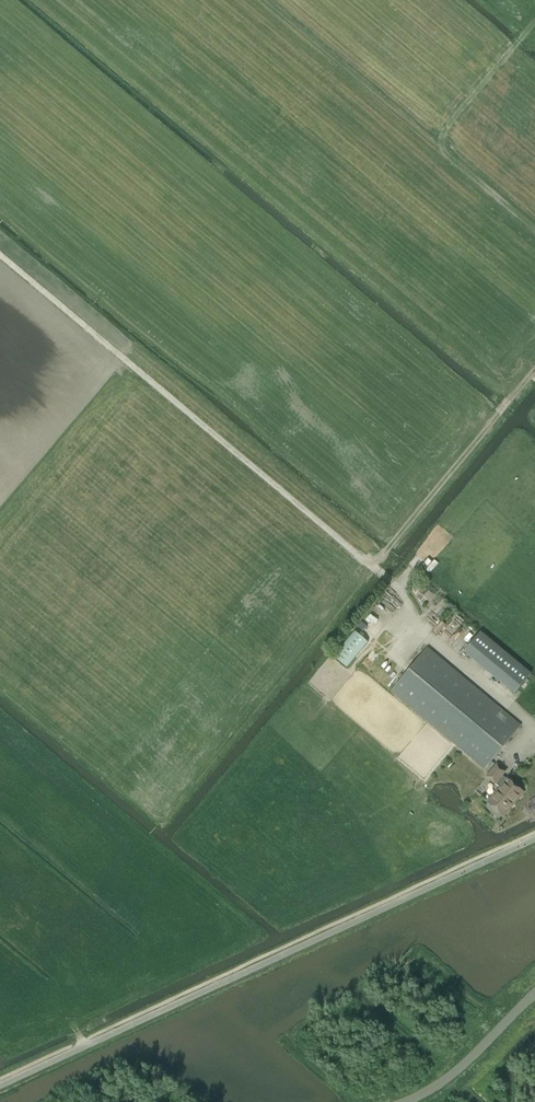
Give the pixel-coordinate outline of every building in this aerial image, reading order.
[(354,631),(334,656),(347,667),(368,642),(354,631)] [(514,694),(531,674),(481,632),(464,652),(514,694)] [(483,769),(520,726),(426,646),(390,689),(483,769)] [(504,815),(523,793),(508,780),(507,781),(501,777),(505,773),(496,765),(486,776),(495,784),(497,781),(502,786),(489,802),(504,815)]
